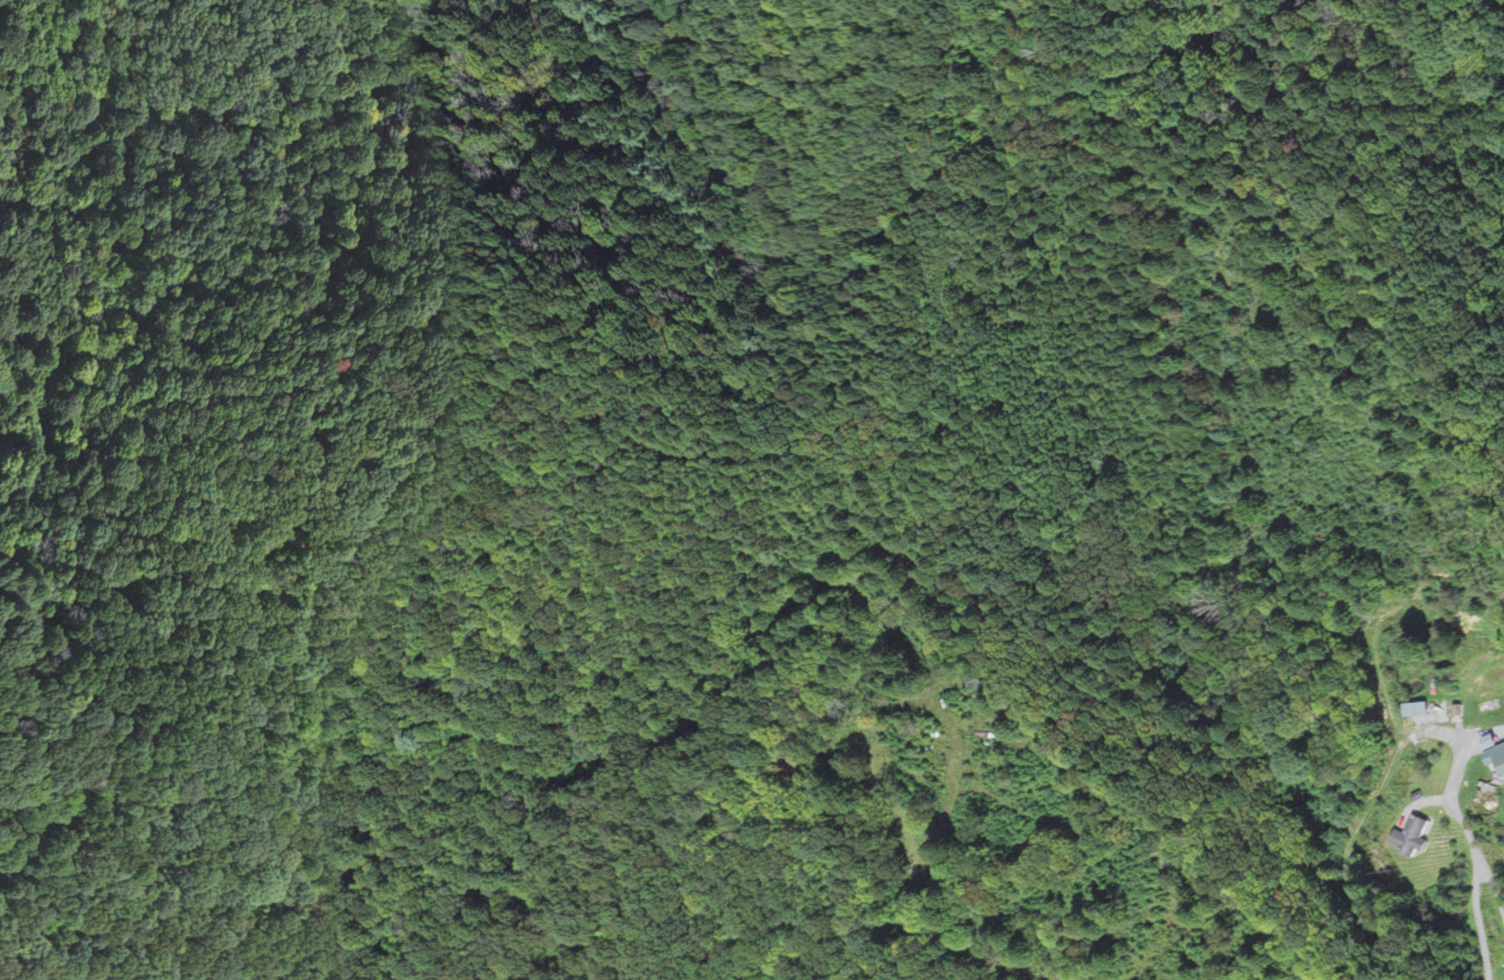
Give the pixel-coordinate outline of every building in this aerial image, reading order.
[(1409,703),(1409,715),(1432,715),(1432,703),(1409,703)] [(1489,752),(1495,767),(1501,764),(1503,771),(1503,746),(1489,752)] [(1434,821),(1417,813),(1408,833),(1398,828),(1390,844),(1417,856),(1421,849),(1430,853),(1435,841),(1427,837),(1434,821)]
